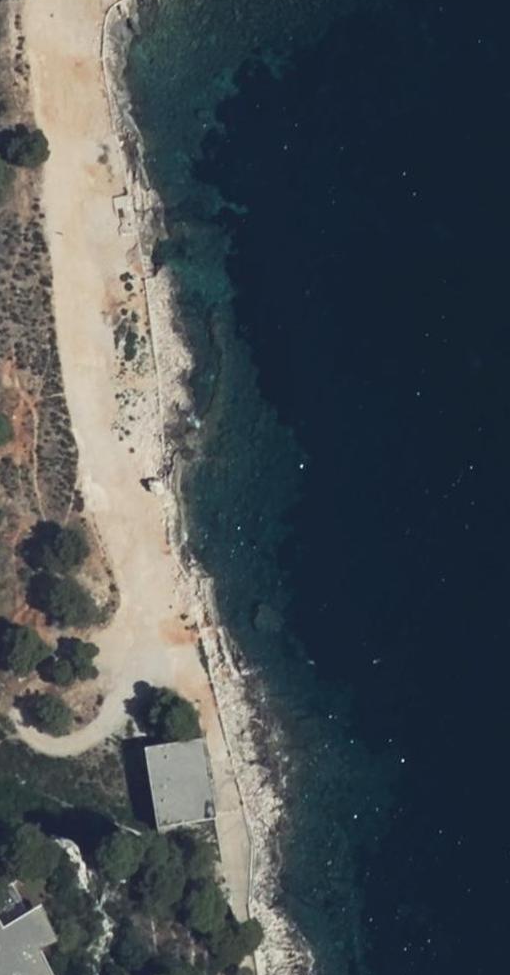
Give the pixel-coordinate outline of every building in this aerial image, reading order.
[(145,746),(160,842),(176,839),(174,824),(216,818),(204,738),(145,746)] [(5,869),(12,882),(19,878),(16,864),(5,869)] [(12,882),(5,887),(22,915),(30,911),(12,882)] [(39,949),(49,944),(32,909),(22,915),(5,887),(0,891),(0,974),(52,974),(39,949)] [(41,905),(32,909),(49,944),(58,939),(41,905)]
